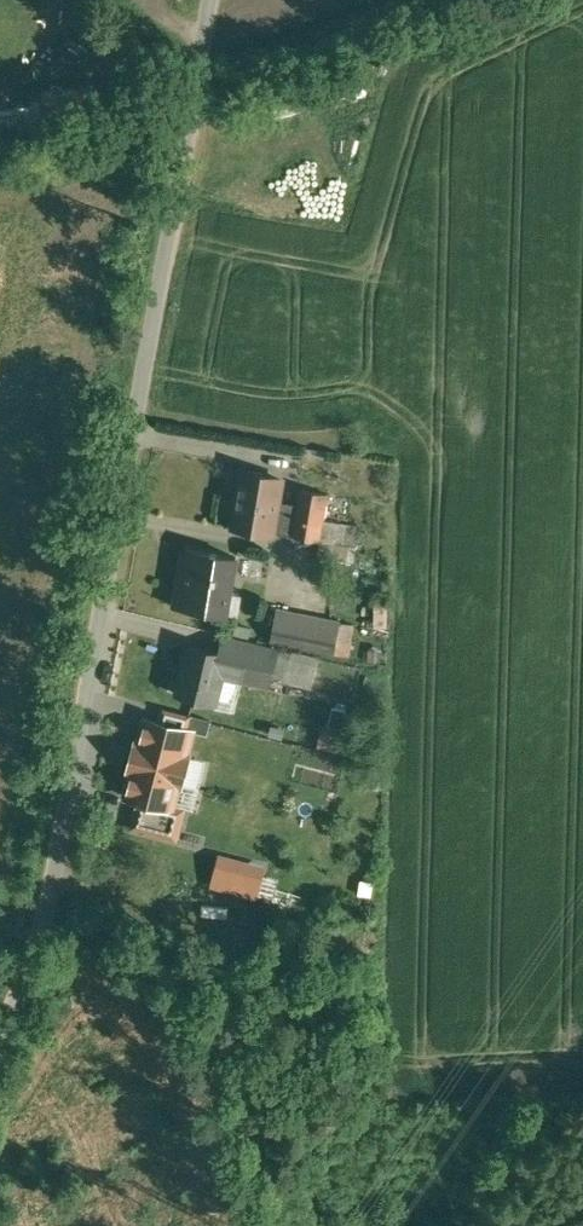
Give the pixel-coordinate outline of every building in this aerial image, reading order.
[(92,96),(42,101),(45,122),(93,117),(92,96)] [(243,473),(234,527),(273,533),(279,502),(282,480),(243,473)] [(297,505),(292,536),(320,541),(323,519),(328,493),(300,489),(297,505)] [(297,505),(279,502),(273,533),(292,536),(297,505)] [(345,523),(323,519),(320,541),(341,544),(345,523)] [(235,558),(189,549),(183,584),(178,583),(174,607),(226,617),(235,558)] [(341,625),(277,611),(270,643),(334,656),(341,625)] [(277,650),(236,639),(233,657),(246,661),(249,650),(275,657),(277,650)] [(189,646),(177,694),(216,703),(228,656),(189,646)] [(275,657),(249,650),(246,661),(243,672),(297,684),(297,683),(296,683),(301,664),(275,658),(275,657)] [(206,741),(167,732),(149,803),(189,812),(192,799),(242,811),(246,795),(249,783),(199,771),(206,741)] [(257,799),(246,795),(242,811),(242,812),(254,815),(257,799)]
